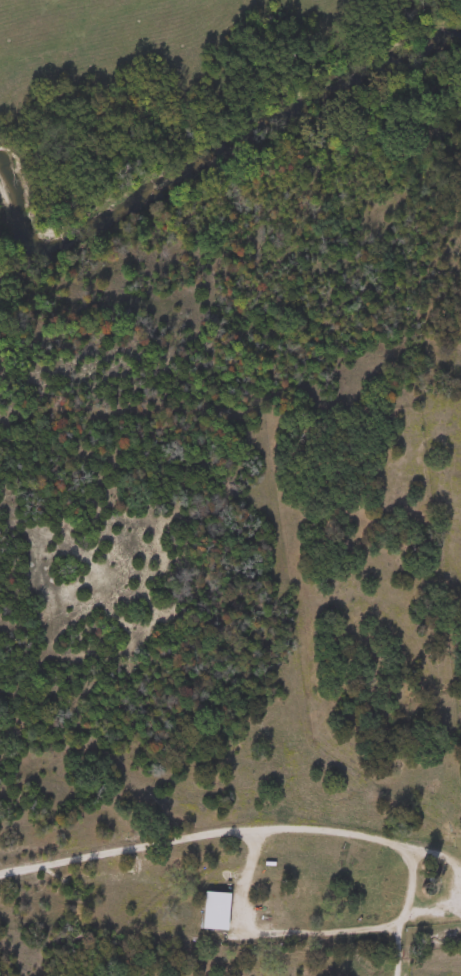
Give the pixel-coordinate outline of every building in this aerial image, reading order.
[(217,891),(215,930),(191,928),(193,890),(217,891)]
